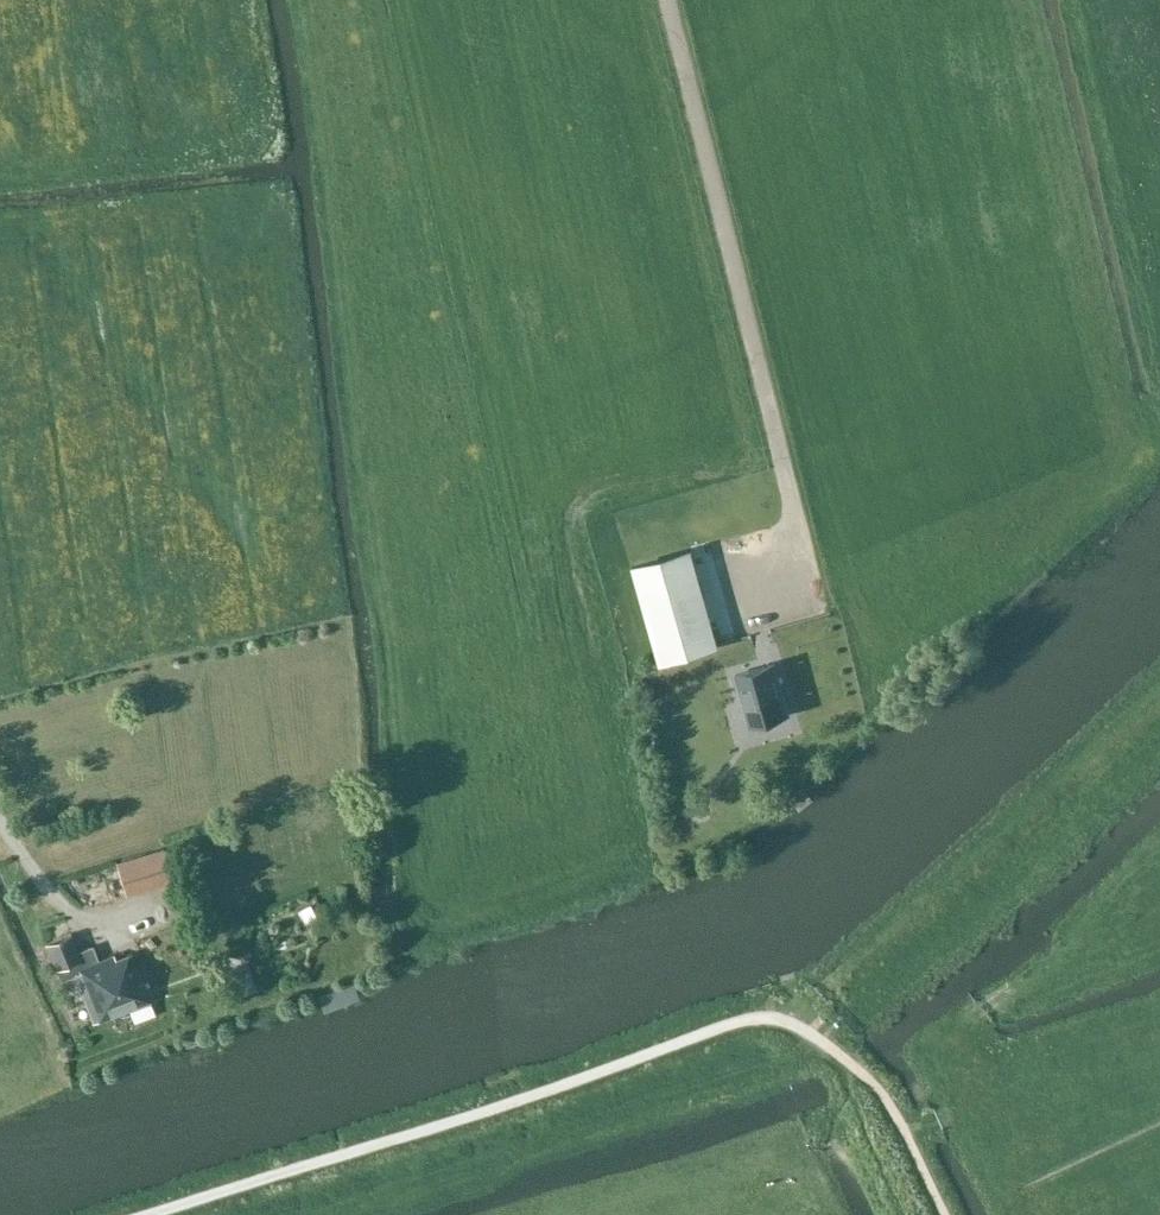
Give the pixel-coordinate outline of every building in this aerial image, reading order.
[(617,568),(660,664),(719,647),(691,547),(617,568)] [(734,674),(748,726),(789,715),(775,663),(734,674)] [(162,848),(117,862),(126,894),(172,881),(162,848)] [(71,933),(46,943),(61,981),(74,976),(92,1024),(152,1001),(132,952),(114,959),(111,955),(99,960),(93,945),(78,951),(71,933)] [(240,996),(256,990),(247,962),(230,969),(240,996)]
